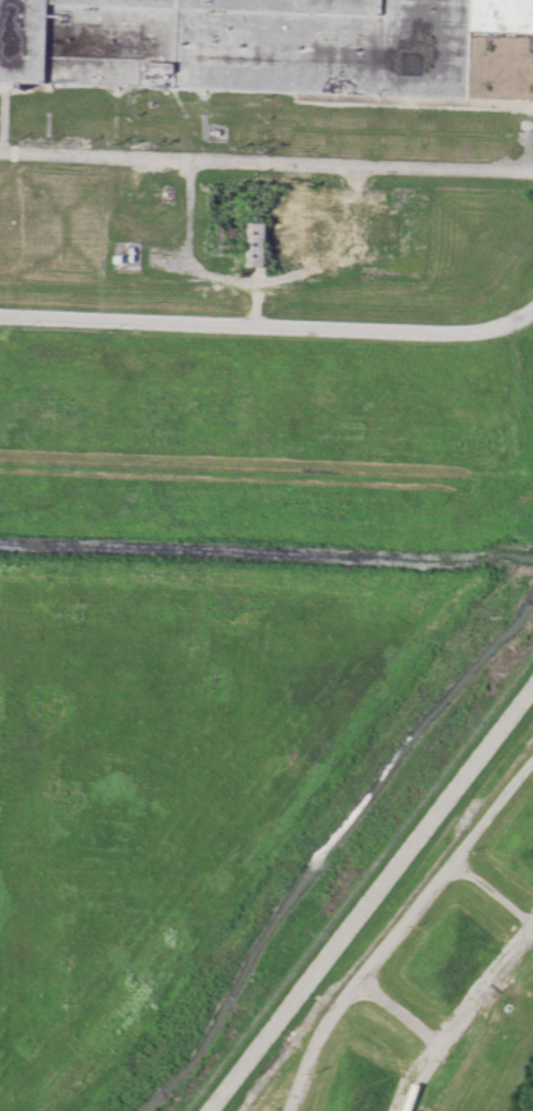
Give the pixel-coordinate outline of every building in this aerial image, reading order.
[(532,100),(0,79),(0,0),(532,0),(532,100)]
